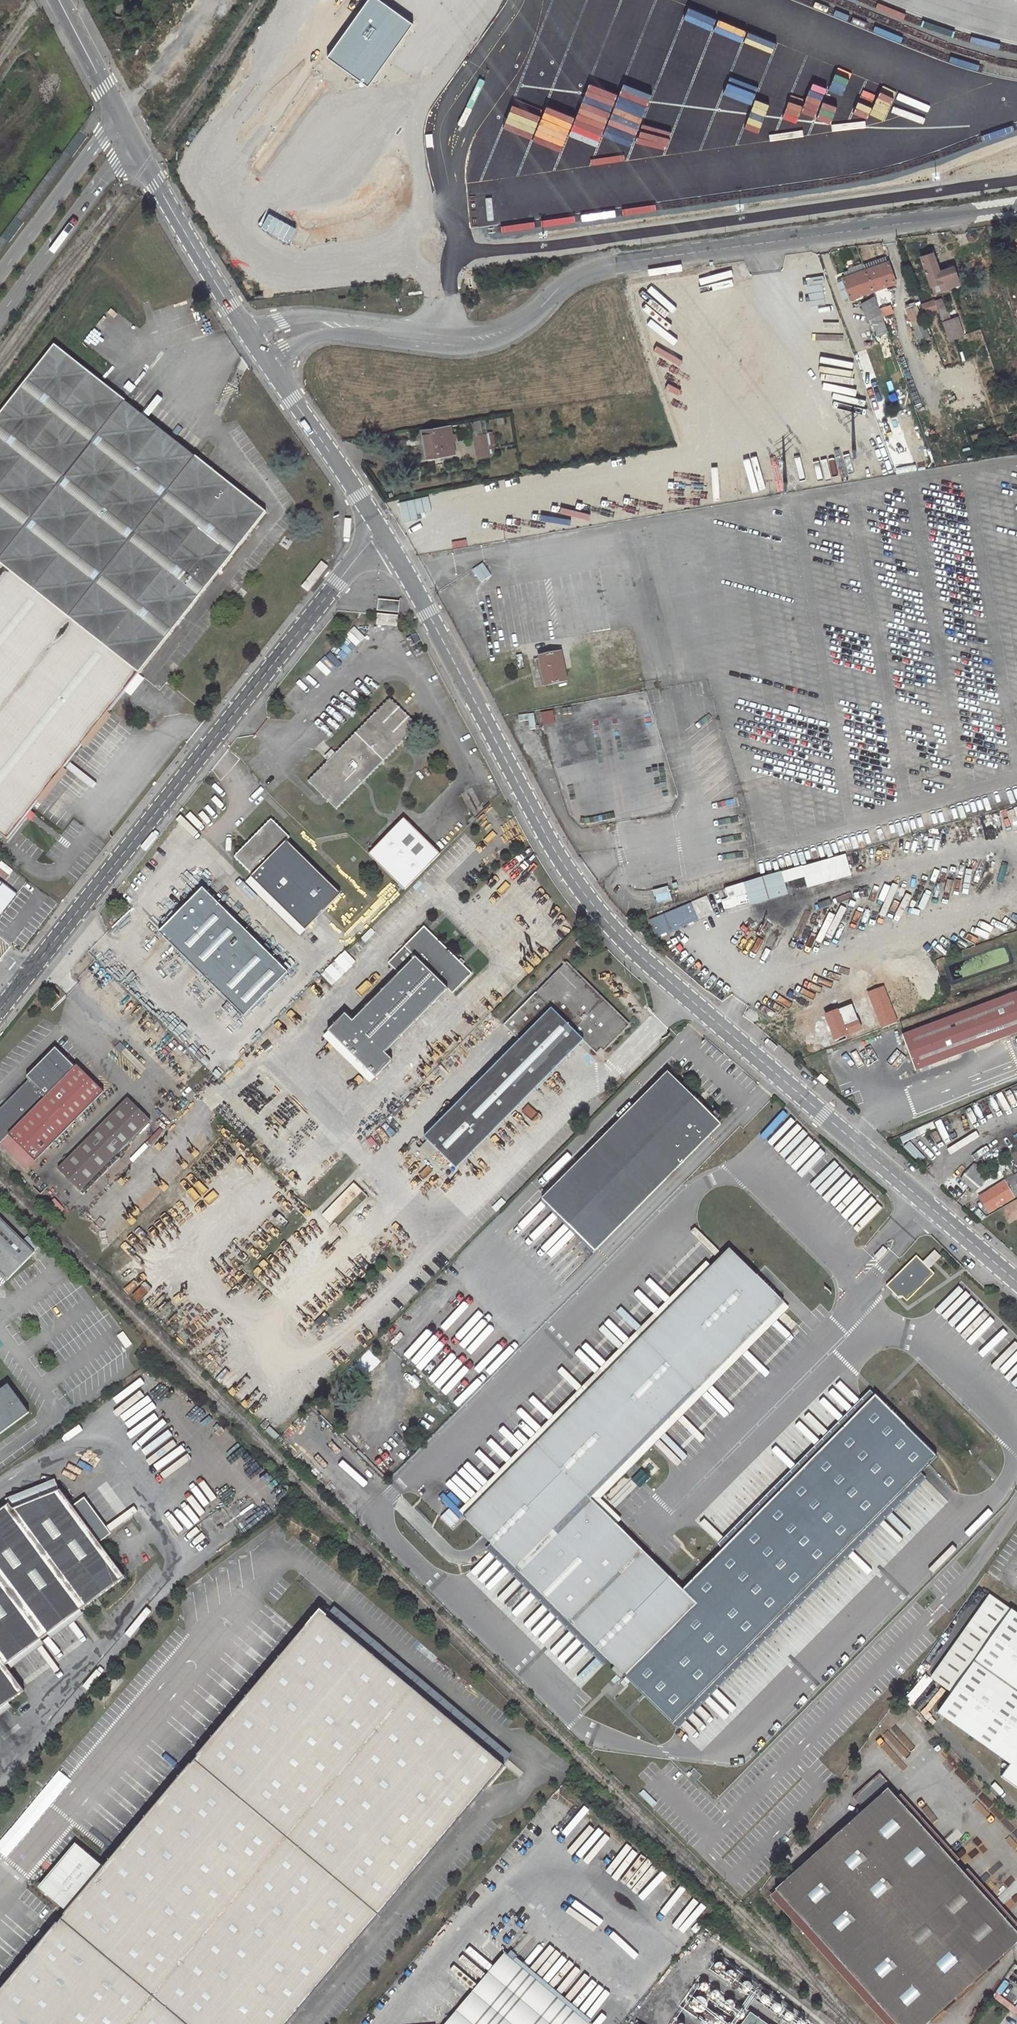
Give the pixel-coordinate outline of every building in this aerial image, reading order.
[(378,0),(369,0),(328,57),(368,86),(412,25),(378,0)] [(939,271),(932,252),(920,257),(930,284),(941,280),(943,287),(954,284),(949,267),(939,271)] [(862,266),(871,291),(893,284),(894,283),(887,263),(886,263),(884,258),(862,266)] [(850,299),(871,291),(862,266),(861,263),(851,267),(852,269),(842,272),(844,277),(842,278),(844,281),(837,284),(842,300),(849,297),(850,299)] [(932,292),(943,287),(941,280),(930,284),(929,284),(932,292)] [(889,313),(883,296),(874,299),(880,316),(889,313)] [(914,297),(905,300),(920,342),(929,338),(914,297)] [(874,299),(862,304),(867,319),(871,318),(875,328),(883,326),(880,316),(874,299)] [(938,308),(947,333),(949,340),(964,335),(957,318),(951,320),(948,311),(945,312),(940,299),(935,301),(938,308)] [(925,312),(938,308),(935,301),(935,300),(922,304),(925,312)] [(883,326),(875,328),(878,335),(886,332),(883,326)] [(8,835),(246,538),(268,511),(198,454),(184,470),(114,414),(128,398),(57,340),(0,413),(0,829),(8,835)] [(198,454),(128,398),(114,414),(184,470),(198,454)] [(482,419),(461,423),(462,427),(466,427),(467,431),(483,429),(482,419)] [(489,432),(487,419),(482,419),(483,429),(484,433),(476,434),(478,445),(490,443),(489,439),(495,438),(494,432),(489,432)] [(451,425),(425,428),(428,454),(455,451),(451,425)] [(478,445),(476,446),(478,457),(491,454),(490,443),(478,445)] [(324,560),(305,585),(310,589),(330,564),(324,560)] [(402,599),(381,597),(380,606),(401,608),(402,599)] [(401,612),(380,611),(379,620),(400,622),(401,612)] [(560,653),(538,657),(544,684),(565,680),(560,653)] [(333,809),(422,725),(393,696),(307,783),(333,809)] [(407,887),(443,851),(408,816),(372,853),(407,887)] [(343,892),(290,839),(292,836),(273,817),(235,854),(254,873),(252,875),(307,928),(343,892)] [(807,877),(809,887),(854,875),(849,855),(727,886),(731,901),(750,896),(752,904),(790,895),(787,882),(807,877)] [(247,879),(302,933),(307,928),(252,875),(247,879)] [(0,882),(0,917),(17,895),(0,882)] [(204,886),(160,929),(245,1015),(288,971),(204,886)] [(656,936),(715,914),(709,897),(650,918),(656,936)] [(475,969),(427,922),(391,959),(403,970),(356,1017),(348,1010),(331,1027),(378,1073),(395,1056),(388,1049),(451,985),(456,989),(475,969)] [(582,941),(589,948),(595,942),(587,935),(582,941)] [(571,960),(509,1023),(512,1026),(525,1040),(428,1135),(459,1167),(588,1040),(601,1052),(604,1049),(606,1050),(608,1049),(633,1024),(571,960)] [(126,1000),(103,978),(100,981),(122,1004),(126,1000)] [(863,983),(868,994),(882,988),(878,978),(863,983)] [(887,1024),(895,1021),(882,988),(868,994),(877,1018),(883,1016),(887,1024)] [(901,1033),(915,1068),(1016,1030),(1016,989),(901,1033)] [(835,1011),(824,1015),(833,1038),(859,1028),(855,1019),(846,1022),(844,1016),(838,1019),(835,1011)] [(867,1019),(862,1021),(864,1025),(861,1026),(863,1033),(871,1030),(867,1019)] [(11,1099),(10,1099),(4,1105),(5,1105),(0,1110),(0,1139),(9,1148),(18,1139),(37,1159),(106,1091),(79,1065),(48,1096),(31,1079),(11,1099)] [(672,1070),(546,1195),(599,1248),(725,1122),(672,1070)] [(127,1100),(58,1171),(80,1192),(149,1122),(127,1100)] [(37,1159),(18,1139),(9,1148),(28,1167),(37,1159)] [(972,1163),(960,1178),(972,1188),(985,1173),(972,1163)] [(979,1198),(988,1213),(1016,1196),(1016,1175),(979,1198)] [(353,1184),(334,1202),(336,1205),(342,1211),(361,1192),(353,1184)] [(333,1219),(342,1211),(336,1205),(334,1202),(325,1211),(333,1219)] [(9,1278),(36,1251),(0,1215),(0,1269),(9,1278)] [(735,1245),(458,1520),(623,1677),(695,1603),(679,1587),(589,1498),(595,1493),(788,1300),(735,1245)] [(915,1255),(888,1283),(894,1289),(891,1292),(896,1298),(901,1298),(905,1301),(933,1273),(928,1269),(939,1256),(933,1251),(922,1262),(915,1255)] [(885,1286),(891,1292),(894,1289),(888,1283),(885,1286)] [(30,1413),(9,1385),(0,1391),(0,1436),(30,1413)] [(935,1455),(872,1394),(684,1582),(679,1587),(695,1603),(623,1677),(669,1722),(935,1455)] [(58,1476),(12,1495),(15,1507),(62,1488),(58,1476)] [(27,1691),(7,1665),(10,1663),(42,1639),(51,1633),(82,1609),(127,1576),(104,1544),(91,1526),(84,1518),(74,1504),(62,1488),(15,1507),(12,1502),(0,1511),(0,1711),(27,1691)] [(684,1582),(595,1493),(589,1498),(679,1587),(684,1582)] [(74,1504),(84,1518),(89,1514),(78,1500),(74,1504)] [(91,1526),(104,1544),(109,1541),(95,1523),(91,1526)] [(1011,1610),(981,1589),(943,1641),(954,1649),(931,1680),(954,1695),(940,1715),(1011,1764),(1001,1777),(1016,1788),(1016,1614),(1011,1610)] [(55,1638),(86,1615),(82,1609),(51,1633),(55,1638)] [(504,1767),(322,1616),(104,1868),(77,1846),(41,1889),(67,1911),(0,1991),(0,2023),(288,2023),(504,1767)] [(42,1639),(10,1663),(14,1668),(46,1644),(42,1639)] [(923,1740),(906,1721),(878,1747),(895,1765),(923,1740)] [(883,1776),(865,1788),(870,1796),(888,1784),(883,1776)] [(887,1789),(776,1890),(896,2023),(925,2023),(1016,1941),(1016,1933),(887,1789)] [(776,1890),(771,1894),(888,2023),(896,2023),(776,1890)] [(514,1960),(508,1955),(451,2023),(459,2023),(514,1960)] [(589,2023),(514,1960),(459,2023),(589,2023)] [(738,2004),(724,2023),(767,2023),(738,2004)]
